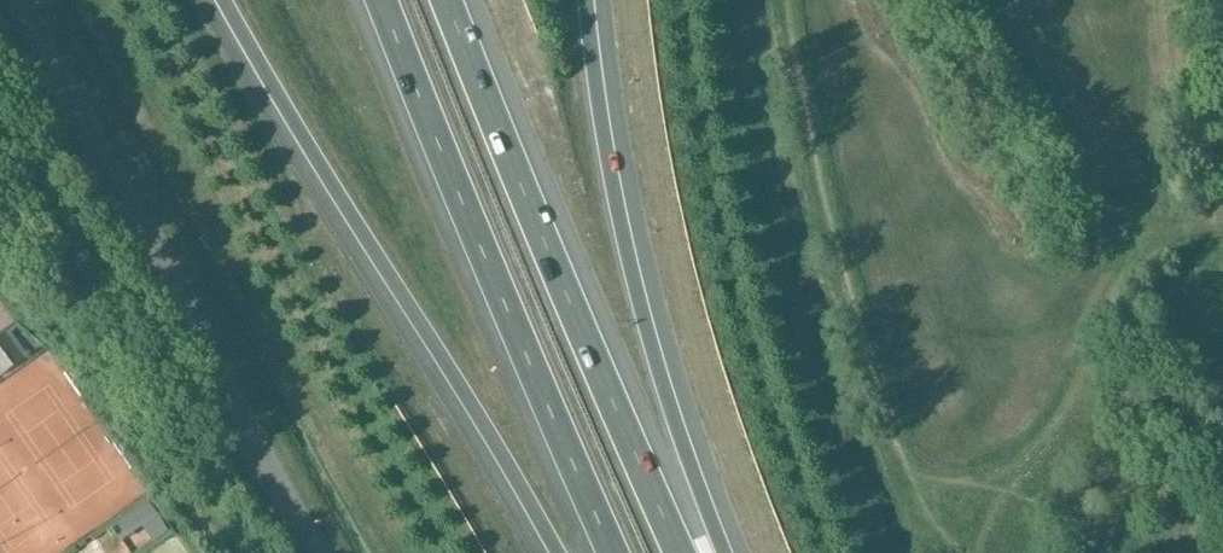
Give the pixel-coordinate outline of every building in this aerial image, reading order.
[(3,376),(29,357),(11,332),(0,339),(0,373),(3,376)]
